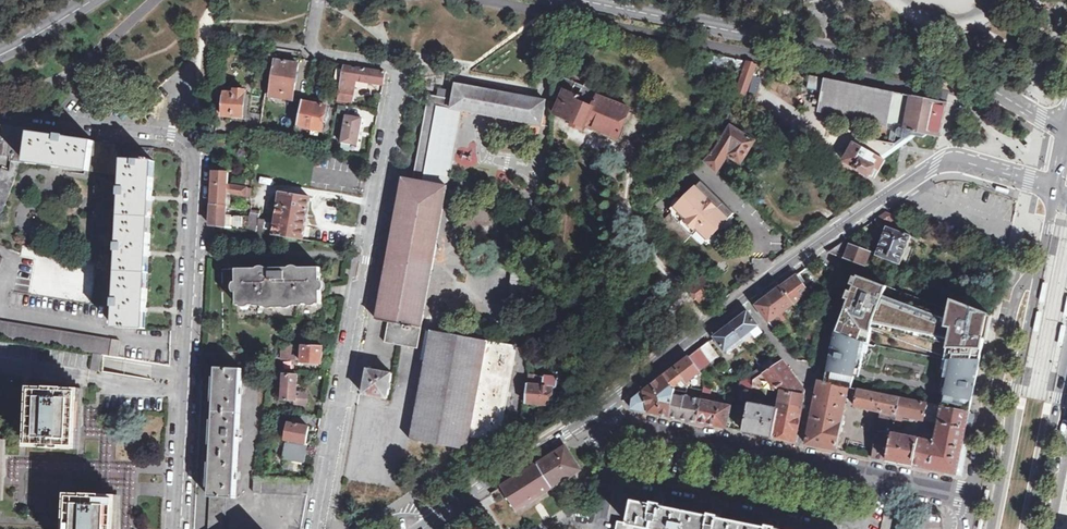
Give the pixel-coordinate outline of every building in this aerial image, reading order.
[(277,54),(272,53),(266,90),(294,94),(298,64),(276,60),(277,54)] [(712,54),(710,64),(736,70),(737,66),(741,67),(746,68),(738,93),(746,95),(747,95),(757,64),(754,64),(754,62),(712,54)] [(344,66),(338,99),(353,101),(355,88),(351,87),(353,80),(383,85),(386,72),(385,72),(358,68),(344,66)] [(733,92),(738,93),(746,68),(741,67),(733,92)] [(993,76),(995,73),(985,67),(984,69),(983,71),(993,76)] [(553,102),(554,102),(553,108),(557,110),(556,113),(570,118),(569,119),(572,121),(582,125),(586,126),(586,124),(618,137),(629,109),(598,96),(599,92),(583,85),(578,96),(571,94),(575,82),(556,74),(553,102)] [(810,75),(808,88),(823,92),(820,111),(833,114),(887,125),(889,125),(895,127),(908,130),(911,131),(930,134),(939,136),(946,103),(929,99),(930,99),(908,95),(898,93),(826,78),(810,75)] [(773,81),(770,89),(785,96),(788,88),(773,81)] [(456,84),(455,91),(453,99),(438,96),(429,94),(414,180),(404,178),(401,191),(393,236),(388,262),(379,307),(377,320),(389,322),(422,328),(462,110),(542,125),(546,100),(456,84)] [(455,91),(439,88),(438,96),(453,99),(455,91)] [(246,94),(246,90),(235,89),(234,93),(225,92),(223,115),(244,117),(246,94)] [(214,91),(214,97),(217,97),(218,98),(217,115),(223,115),(225,92),(214,91)] [(303,102),(298,126),(299,126),(322,131),(327,106),(303,102)] [(346,115),(341,142),(358,145),(363,118),(346,115)] [(22,163),(26,163),(26,162),(31,132),(31,131),(0,126),(0,155),(12,157),(11,160),(22,163)] [(245,126),(243,137),(257,139),(259,128),(245,126)] [(718,173),(729,155),(742,163),(756,141),(731,126),(717,147),(705,162),(706,162),(718,173)] [(930,134),(911,131),(908,130),(905,135),(912,137),(917,138),(924,138),(930,134)] [(886,131),(881,140),(876,154),(879,156),(891,133),(886,131)] [(59,134),(58,136),(31,132),(26,162),(114,174),(119,143),(96,139),(96,141),(67,137),(67,135),(59,134)] [(215,134),(215,146),(225,146),(225,134),(215,134)] [(905,135),(902,139),(906,145),(917,138),(912,137),(905,135)] [(881,140),(857,137),(844,160),(856,167),(855,168),(870,176),(875,168),(880,170),(886,160),(879,156),(876,154),(881,140)] [(879,156),(886,160),(906,145),(902,139),(879,156)] [(329,151),(336,152),(338,142),(331,141),(329,151)] [(124,159),(114,327),(146,329),(147,311),(147,305),(150,255),(150,249),(153,200),(153,193),(155,161),(153,161),(153,148),(138,147),(136,160),(124,159)] [(11,160),(10,171),(2,168),(0,174),(0,220),(22,163),(11,160)] [(213,171),(212,204),(227,205),(228,192),(246,195),(248,188),(228,185),(229,172),(218,172),(213,171)] [(681,246),(696,230),(707,241),(734,213),(702,181),(662,222),(681,246)] [(257,232),(274,234),(304,240),(311,197),(280,192),(276,222),(274,229),(265,227),(268,220),(259,219),(257,232)] [(212,204),(211,225),(226,227),(226,226),(227,205),(212,204)] [(248,230),(257,232),(259,219),(261,211),(252,209),(248,230)] [(887,212),(875,219),(881,227),(887,223),(904,229),(907,220),(887,212)] [(276,222),(268,220),(265,227),(274,229),(276,222)] [(887,227),(877,255),(901,264),(912,236),(887,227)] [(845,241),(828,253),(838,256),(839,256),(840,252),(845,241)] [(846,255),(845,259),(865,266),(870,253),(850,245),(846,255)] [(237,269),(238,302),(322,300),(321,267),(237,269)] [(566,271),(566,274),(566,275),(566,278),(567,280),(569,281),(571,281),(573,282),(574,281),(576,280),(577,278),(578,277),(579,271),(577,272),(575,272),(574,272),(573,273),(570,272),(568,272),(566,271)] [(800,273),(797,275),(804,286),(807,284),(800,273)] [(797,275),(781,286),(793,303),(809,292),(804,286),(797,275)] [(716,291),(705,276),(689,288),(701,302),(716,291)] [(858,276),(837,332),(866,342),(869,343),(872,331),(946,357),(946,359),(947,360),(951,360),(980,360),(990,313),(952,299),(949,309),(858,276)] [(781,286),(757,305),(770,322),(793,303),(781,286)] [(654,317),(663,329),(676,319),(666,307),(654,317)] [(731,325),(741,338),(758,325),(749,313),(748,312),(747,313),(731,325)] [(94,353),(102,354),(118,357),(120,340),(0,321),(0,337),(94,353)] [(813,322),(810,321),(807,336),(816,339),(819,325),(813,322)] [(731,325),(715,337),(725,350),(741,338),(731,325)] [(744,341),(753,335),(755,338),(763,332),(758,325),(741,338),(744,341)] [(467,450),(467,449),(468,445),(469,438),(470,435),(486,438),(487,429),(501,432),(502,426),(502,422),(507,395),(506,395),(507,392),(508,392),(509,385),(491,381),(480,379),(487,339),(432,330),(432,331),(412,439),(418,441),(422,441),(467,450)] [(835,331),(825,382),(849,387),(851,388),(854,375),(850,375),(851,367),(855,368),(860,369),(864,352),(866,342),(837,332),(835,331)] [(725,350),(728,353),(744,341),(741,338),(725,350)] [(701,348),(712,362),(712,363),(717,369),(725,362),(709,342),(701,348)] [(282,343),(281,358),(296,359),(295,344),(282,343)] [(323,346),(303,345),(302,362),(322,363),(323,346)] [(701,348),(690,356),(701,371),(712,363),(712,362),(701,348)] [(94,353),(91,370),(100,371),(102,354),(94,353)] [(675,367),(686,382),(701,371),(690,356),(675,367)] [(777,364),(773,358),(762,366),(766,372),(777,364)] [(804,396),(806,391),(795,377),(791,371),(785,363),(783,360),(777,364),(766,372),(754,380),(752,385),(763,388),(783,391),(804,396)] [(970,411),(980,360),(951,360),(947,360),(945,370),(942,386),(947,387),(945,395),(943,406),(970,411)] [(573,376),(574,362),(567,361),(565,375),(573,376)] [(676,391),(688,392),(689,385),(686,382),(675,367),(634,399),(632,408),(669,416),(673,397),(668,396),(676,391)] [(242,369),(217,368),(209,528),(234,528),(242,369)] [(364,393),(364,394),(388,398),(393,373),(381,371),(377,370),(369,368),(364,393)] [(285,378),(283,399),(296,400),(298,375),(285,374),(285,378)] [(526,402),(552,405),(554,388),(557,388),(558,378),(546,377),(545,379),(543,379),(543,381),(543,382),(539,382),(539,385),(527,384),(526,402)] [(750,397),(751,392),(752,385),(754,380),(742,378),(739,395),(750,397)] [(819,381),(806,444),(836,450),(849,387),(825,382),(819,381)] [(751,392),(762,395),(763,388),(752,385),(751,392)] [(34,391),(32,444),(46,444),(46,448),(64,448),(64,445),(78,446),(80,391),(67,391),(67,387),(49,387),(48,391),(34,391)] [(702,400),(710,402),(713,389),(706,387),(705,390),(702,400)] [(888,460),(894,434),(897,415),(901,397),(860,389),(856,407),(884,412),(874,457),(888,460)] [(674,395),(676,391),(668,396),(673,397),(669,416),(697,422),(701,403),(702,400),(690,398),(686,397),(674,395)] [(779,409),(774,437),(795,441),(804,396),(783,391),(779,409)] [(943,406),(901,397),(897,415),(940,424),(943,406)] [(710,402),(702,400),(701,403),(697,422),(727,427),(731,406),(710,402)] [(743,431),(774,437),(779,409),(749,403),(743,431)] [(970,411),(943,406),(940,424),(937,434),(931,433),(929,441),(918,438),(913,465),(956,476),(967,426),(972,427),(974,414),(969,413),(970,411)] [(308,416),(293,416),(291,423),(281,421),(279,435),(286,436),(286,439),(289,439),(305,442),(307,443),(310,426),(306,426),(308,416)] [(913,465),(918,438),(894,434),(888,460),(913,465)] [(304,446),(305,442),(289,439),(288,443),(285,442),(282,457),(305,461),(307,446),(304,446)] [(501,486),(516,510),(581,470),(566,446),(501,486)] [(254,492),(308,495),(310,479),(255,475),(254,492)] [(70,528),(116,528),(118,498),(104,497),(104,494),(86,493),(85,497),(72,496),(70,528)] [(650,528),(778,528),(779,521),(770,519),(769,527),(720,518),(722,510),(713,508),(711,516),(663,506),(665,498),(656,496),(654,504),(635,500),(631,523),(630,525),(642,527),(650,528)] [(871,528),(881,528),(887,502),(878,500),(871,528)]
